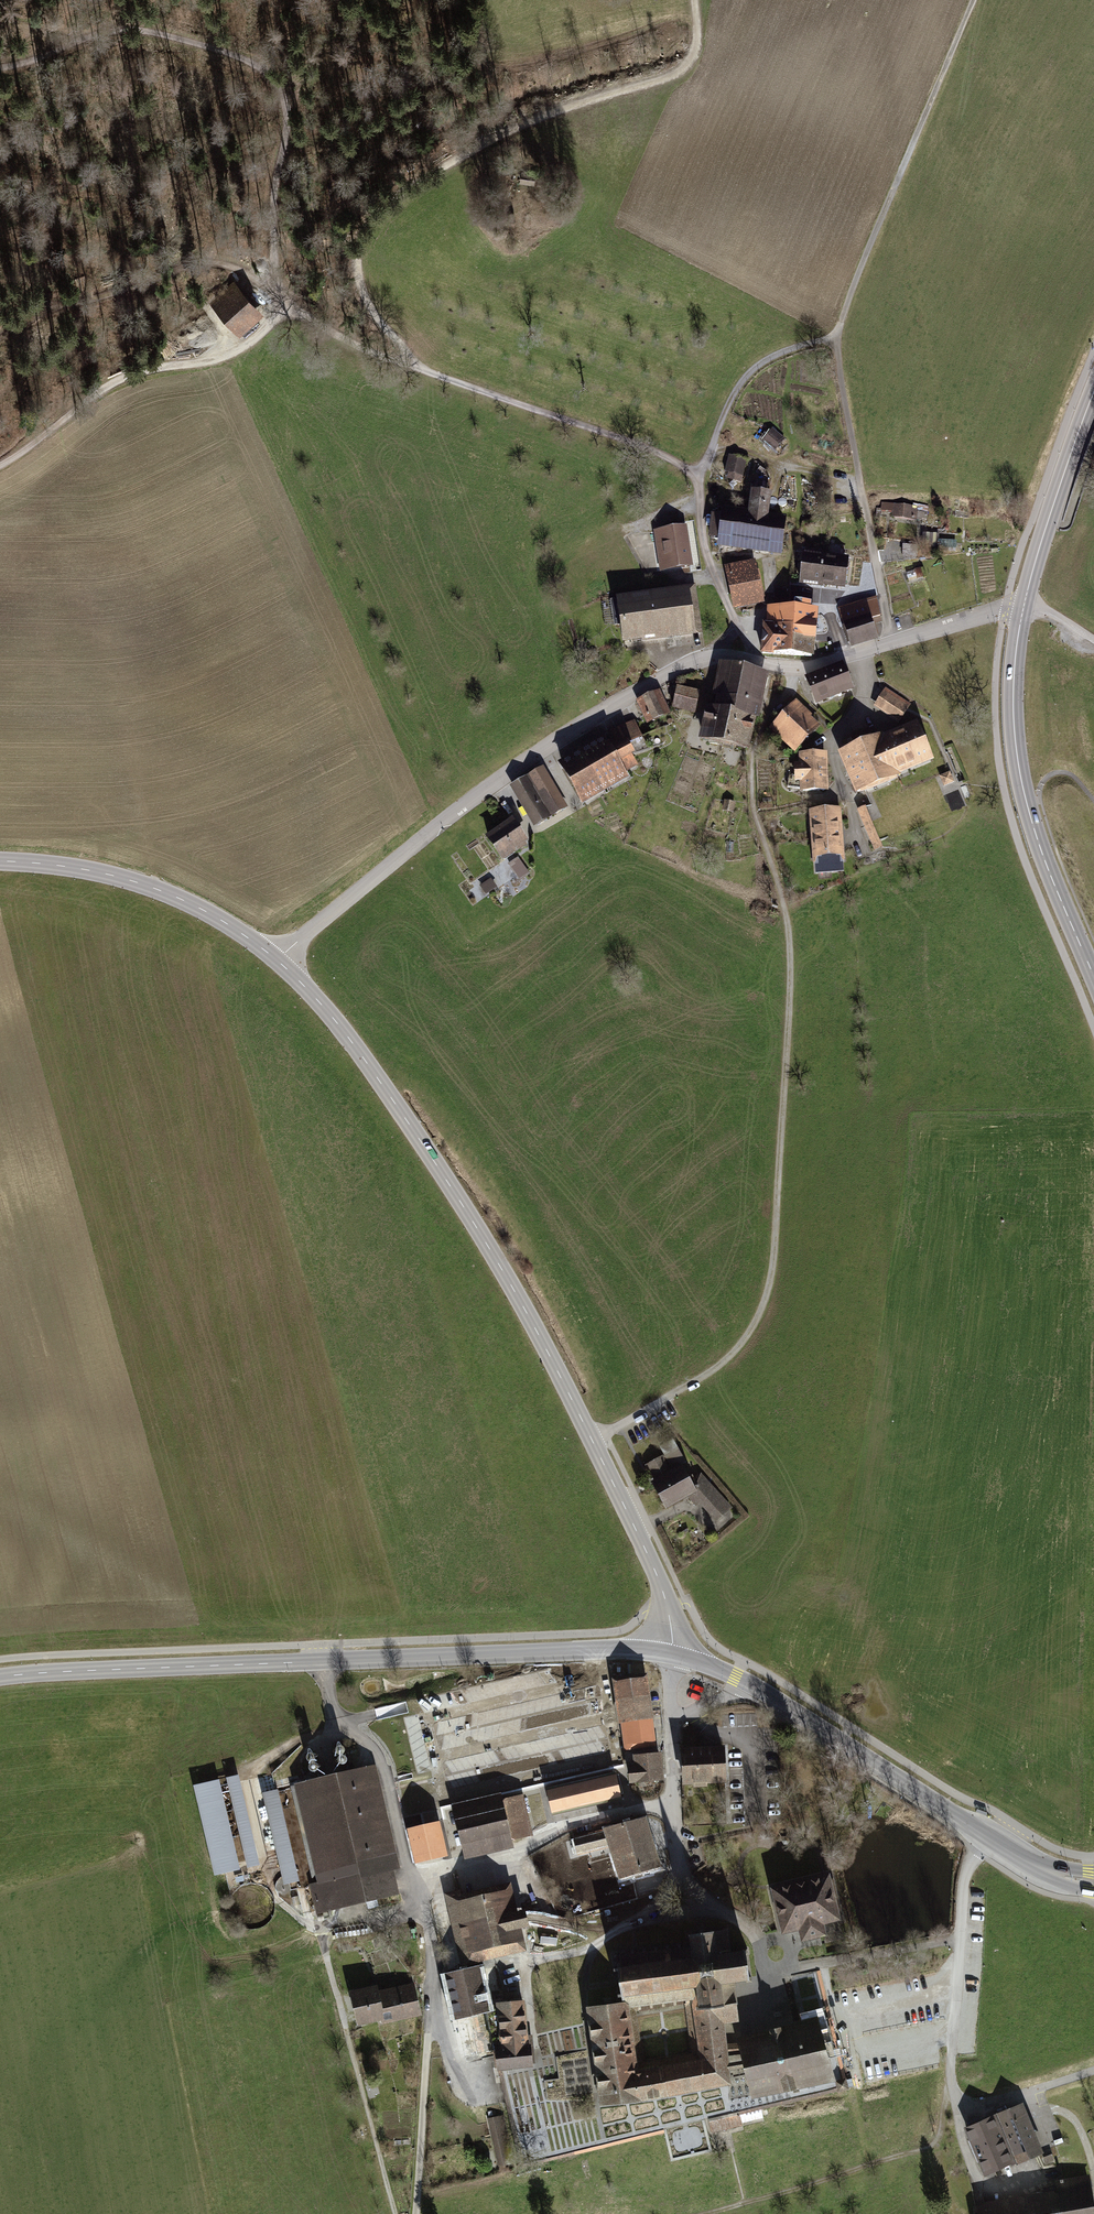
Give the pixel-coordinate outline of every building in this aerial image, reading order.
[(534,174),(522,172),(521,182),(532,184),(534,174)] [(256,309),(238,288),(217,307),(235,327),(256,309)] [(765,440),(773,430),(765,423),(757,433),(765,440)] [(784,439),(773,430),(765,440),(776,449),(784,439)] [(746,459),(730,456),(726,472),(742,475),(746,459)] [(751,517),(725,513),(724,517),(714,515),(711,539),(721,540),(721,543),(780,551),(784,521),(772,520),(772,519),(764,518),(767,495),(754,493),(751,517)] [(896,504),(882,502),(881,510),(894,512),(894,517),(915,520),(915,519),(926,520),(927,514),(926,514),(927,507),(914,505),(914,509),(896,506),(896,504)] [(684,527),(661,530),(667,570),(690,567),(684,527)] [(943,547),(943,542),(937,542),(937,536),(923,536),(923,541),(930,542),(930,546),(937,546),(937,548),(943,548),(943,547)] [(892,561),(915,558),(915,554),(916,554),(916,545),(914,545),(914,543),(896,541),(897,551),(903,551),(903,556),(892,557),(892,561)] [(824,559),(803,556),(800,581),(821,584),(824,559)] [(846,561),(824,559),(821,584),(843,586),(846,561)] [(744,572),(730,575),(737,608),(760,603),(752,561),(742,563),(744,572)] [(776,589),(775,609),(787,610),(788,590),(776,589)] [(619,597),(611,599),(615,624),(622,623),(625,640),(699,629),(694,594),(620,604),(619,597)] [(844,619),(846,626),(859,622),(869,619),(868,619),(880,615),(876,598),(864,602),(864,603),(839,611),(842,619),(844,619)] [(795,610),(793,639),(812,641),(814,612),(806,611),(807,607),(795,606),(795,610)] [(787,610),(775,609),(774,627),(764,626),(762,653),(787,654),(788,639),(793,639),(795,610),(787,610)] [(869,619),(859,622),(864,640),(874,637),(869,619)] [(859,622),(846,626),(852,644),(864,640),(859,622)] [(793,639),(788,639),(787,654),(811,656),(812,641),(793,639)] [(584,663),(589,661),(586,653),(581,656),(584,663)] [(731,713),(727,727),(726,727),(723,742),(745,747),(762,672),(726,664),(719,697),(737,701),(734,713),(731,713)] [(842,666),(821,674),(830,696),(851,688),(842,666)] [(821,674),(808,680),(817,702),(830,696),(821,674)] [(698,692),(677,688),(673,707),(694,711),(698,692)] [(885,689),(874,706),(898,722),(910,704),(885,689)] [(657,692),(639,700),(648,720),(666,712),(657,692)] [(716,709),(710,708),(704,738),(723,742),(726,727),(727,727),(731,713),(734,713),(737,701),(719,697),(716,709)] [(796,702),(775,724),(799,747),(816,729),(804,719),(805,717),(808,719),(811,716),(796,702)] [(611,739),(616,747),(617,749),(626,744),(641,737),(634,720),(608,732),(611,739)] [(889,739),(882,741),(894,769),(906,764),(907,767),(930,757),(917,726),(888,738),(889,739)] [(881,738),(842,754),(857,791),(872,786),(870,781),(881,776),(883,781),(897,775),(894,769),(882,741),(881,738)] [(584,755),(602,785),(623,772),(621,768),(610,750),(606,743),(584,755)] [(632,754),(626,744),(617,749),(616,747),(610,750),(621,768),(634,760),(631,755),(632,754)] [(584,755),(563,768),(580,797),(602,785),(584,755)] [(824,755),(802,756),(802,766),(796,766),(796,776),(789,775),(787,787),(803,789),(803,791),(825,790),(824,755)] [(543,769),(514,786),(536,823),(545,817),(545,816),(565,805),(543,769)] [(949,773),(941,777),(944,785),(952,781),(949,773)] [(732,812),(734,803),(725,801),(724,810),(732,812)] [(871,805),(858,810),(875,850),(881,847),(867,814),(874,812),(871,805)] [(837,810),(813,812),(815,837),(812,837),(812,840),(841,838),(840,822),(837,822),(837,810)] [(512,822),(489,838),(502,856),(511,850),(513,853),(520,848),(518,845),(524,840),(512,822)] [(614,836),(623,840),(628,827),(623,823),(620,823),(614,836)] [(841,838),(812,840),(812,843),(816,843),(817,871),(841,869),(840,855),(842,855),(841,838)] [(517,857),(507,864),(519,881),(529,874),(517,857)] [(491,881),(482,888),(486,894),(496,887),(491,881)] [(660,1481),(681,1469),(679,1465),(685,1462),(673,1440),(661,1447),(665,1455),(647,1465),(654,1478),(657,1476),(660,1481)] [(681,1469),(660,1481),(655,1484),(667,1505),(691,1492),(717,1520),(730,1508),(700,1475),(689,1482),(681,1469)] [(642,1681),(619,1684),(628,1749),(635,1748),(634,1743),(650,1741),(642,1681)] [(521,1746),(523,1753),(599,1735),(597,1728),(521,1746)] [(683,1750),(684,1782),(724,1780),(723,1749),(700,1750),(699,1731),(683,1732),(684,1750),(683,1750)] [(599,1735),(523,1753),(528,1776),(605,1758),(599,1735)] [(661,1778),(659,1754),(635,1756),(636,1766),(629,1767),(631,1781),(661,1778)] [(605,1758),(528,1776),(530,1784),(607,1765),(605,1758)] [(374,1769),(300,1787),(323,1882),(312,1884),(318,1911),(397,1892),(390,1867),(396,1865),(374,1769)] [(275,1855),(263,1786),(242,1790),(239,1771),(229,1772),(245,1863),(260,1860),(260,1858),(275,1855)] [(213,1871),(240,1865),(220,1775),(193,1781),(213,1871)] [(280,1785),(264,1788),(282,1881),(298,1878),(280,1785)] [(500,1803),(457,1813),(465,1849),(528,1834),(519,1795),(499,1800),(500,1803)] [(657,1866),(643,1820),(607,1829),(607,1831),(574,1839),(577,1853),(611,1844),(622,1876),(657,1866)] [(437,1824),(410,1831),(417,1860),(444,1854),(437,1824)] [(827,1877),(774,1890),(784,1931),(800,1927),(803,1938),(823,1933),(820,1922),(837,1918),(827,1877)] [(504,1892),(450,1905),(450,1907),(451,1907),(454,1919),(453,1919),(454,1921),(455,1921),(457,1932),(456,1932),(457,1934),(458,1934),(460,1946),(459,1946),(460,1948),(461,1948),(464,1959),(463,1960),(463,1961),(474,1959),(473,1952),(516,1942),(513,1927),(526,1924),(523,1912),(510,1915),(504,1892)] [(695,2010),(737,2004),(734,1982),(747,1981),(747,1984),(753,1983),(752,1976),(749,1977),(746,1953),(749,1953),(749,1947),(742,1947),(743,1951),(731,1952),(728,1932),(729,1932),(728,1927),(723,1927),(723,1930),(713,1931),(713,1929),(710,1929),(710,1932),(702,1933),(692,1934),(691,1932),(686,1933),(687,1938),(689,1938),(690,1947),(681,1948),(680,1944),(677,1944),(678,1948),(669,1950),(669,1945),(666,1946),(666,1950),(658,1951),(657,1947),(654,1947),(654,1951),(646,1952),(645,1948),(642,1948),(643,1953),(637,1953),(634,1954),(633,1950),(630,1950),(631,1954),(618,1956),(615,1954),(613,1957),(617,1959),(618,1968),(614,1968),(614,1971),(618,1971),(620,1983),(621,1994),(617,1994),(617,1997),(622,1997),(623,2004),(623,2007),(627,2007),(638,2006),(638,2009),(641,2009),(640,2006),(650,2004),(650,2008),(653,2007),(652,2004),(662,2003),(662,2006),(665,2006),(664,2002),(673,2001),(674,2005),(676,2005),(676,2001),(685,2000),(686,2003),(688,2003),(688,1999),(693,1998),(695,2007),(695,2010)] [(478,1969),(447,1976),(447,1978),(446,1978),(446,1981),(448,1981),(465,2057),(496,2050),(503,2049),(499,2003),(487,2006),(478,1969)] [(418,2013),(413,1989),(378,1997),(376,1988),(353,1993),(359,2022),(382,2017),(383,2021),(418,2013)] [(522,2002),(499,2003),(503,2049),(496,2050),(498,2067),(531,2064),(528,2036),(525,2036),(522,2002)] [(637,2099),(728,2082),(726,2053),(725,2045),(722,2022),(728,2022),(728,2023),(731,2022),(731,2020),(736,2020),(737,2022),(740,2022),(737,2004),(695,2010),(696,2022),(697,2022),(702,2061),(636,2072),(627,2007),(623,2007),(623,2004),(588,2009),(602,2103),(637,2099)] [(816,2021),(742,2040),(743,2044),(744,2052),(750,2077),(754,2093),(826,2079),(831,2078),(819,2034),(816,2021)] [(743,2044),(725,2045),(726,2053),(744,2052),(743,2044)] [(837,2082),(839,2090),(847,2088),(845,2080),(837,2082)] [(1021,2106),(991,2117),(966,2128),(985,2173),(1011,2162),(1011,2164),(1040,2152),(1021,2106)] [(730,2116),(709,2121),(711,2131),(742,2124),(742,2123),(763,2118),(761,2109),(730,2116)] [(570,2168),(553,2171),(555,2182),(564,2180),(563,2175),(571,2173),(570,2168)] [(984,2207),(985,2213),(1093,2213),(1087,2178),(1059,2182),(1061,2195),(984,2207)]
